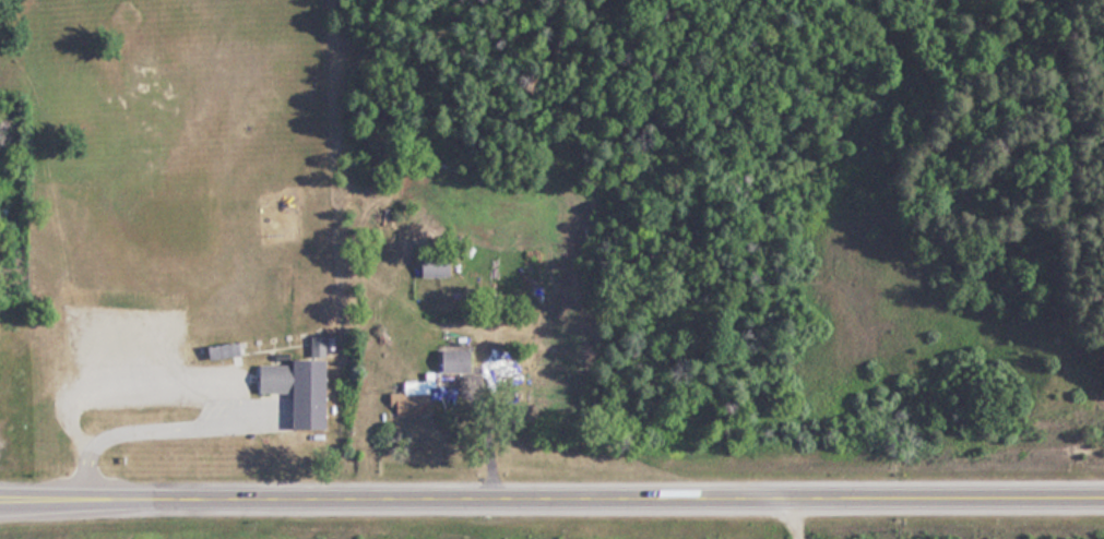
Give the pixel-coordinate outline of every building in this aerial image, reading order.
[(454,276),(454,254),(426,254),(426,276),(454,276)] [(327,338),(313,338),(313,354),(327,354),(327,338)] [(213,347),(214,359),(243,356),(243,345),(213,347)] [(473,372),(473,350),(442,350),(442,372),(473,372)] [(329,363),(263,362),(262,393),(297,393),(297,430),(328,430),(329,363)] [(435,372),(427,372),(427,381),(404,381),(404,393),(391,394),(392,415),(435,415),(435,372)]
